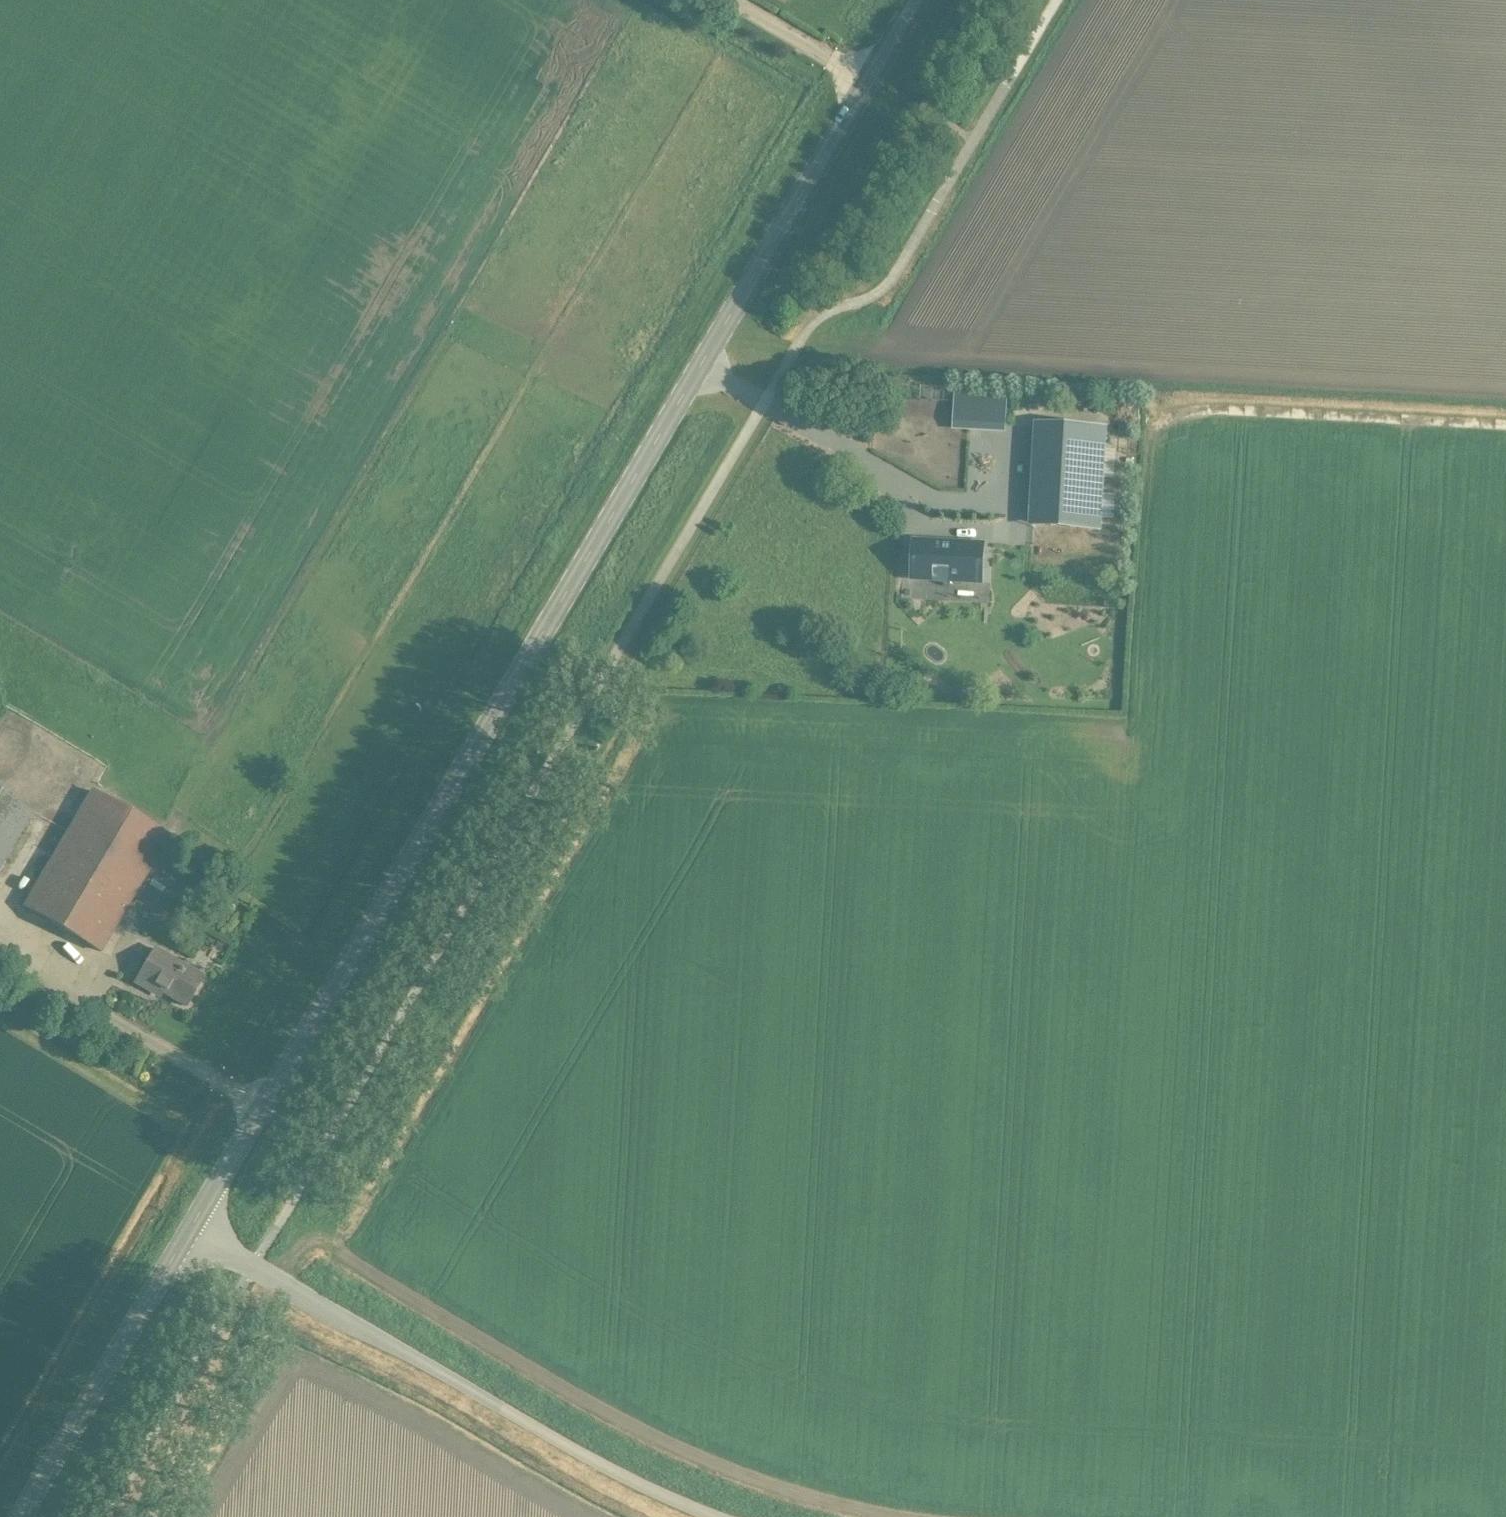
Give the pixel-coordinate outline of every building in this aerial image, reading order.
[(1033,523),(1097,526),(1102,430),(1038,427),(1033,523)] [(982,544),(914,540),(912,578),(940,579),(940,568),(960,569),(959,580),(980,582),(982,544)] [(101,951),(168,836),(91,791),(23,906),(101,951)] [(33,812),(0,793),(0,867),(33,812)] [(185,1006),(202,976),(154,948),(134,982),(150,991),(153,987),(185,1006)]
